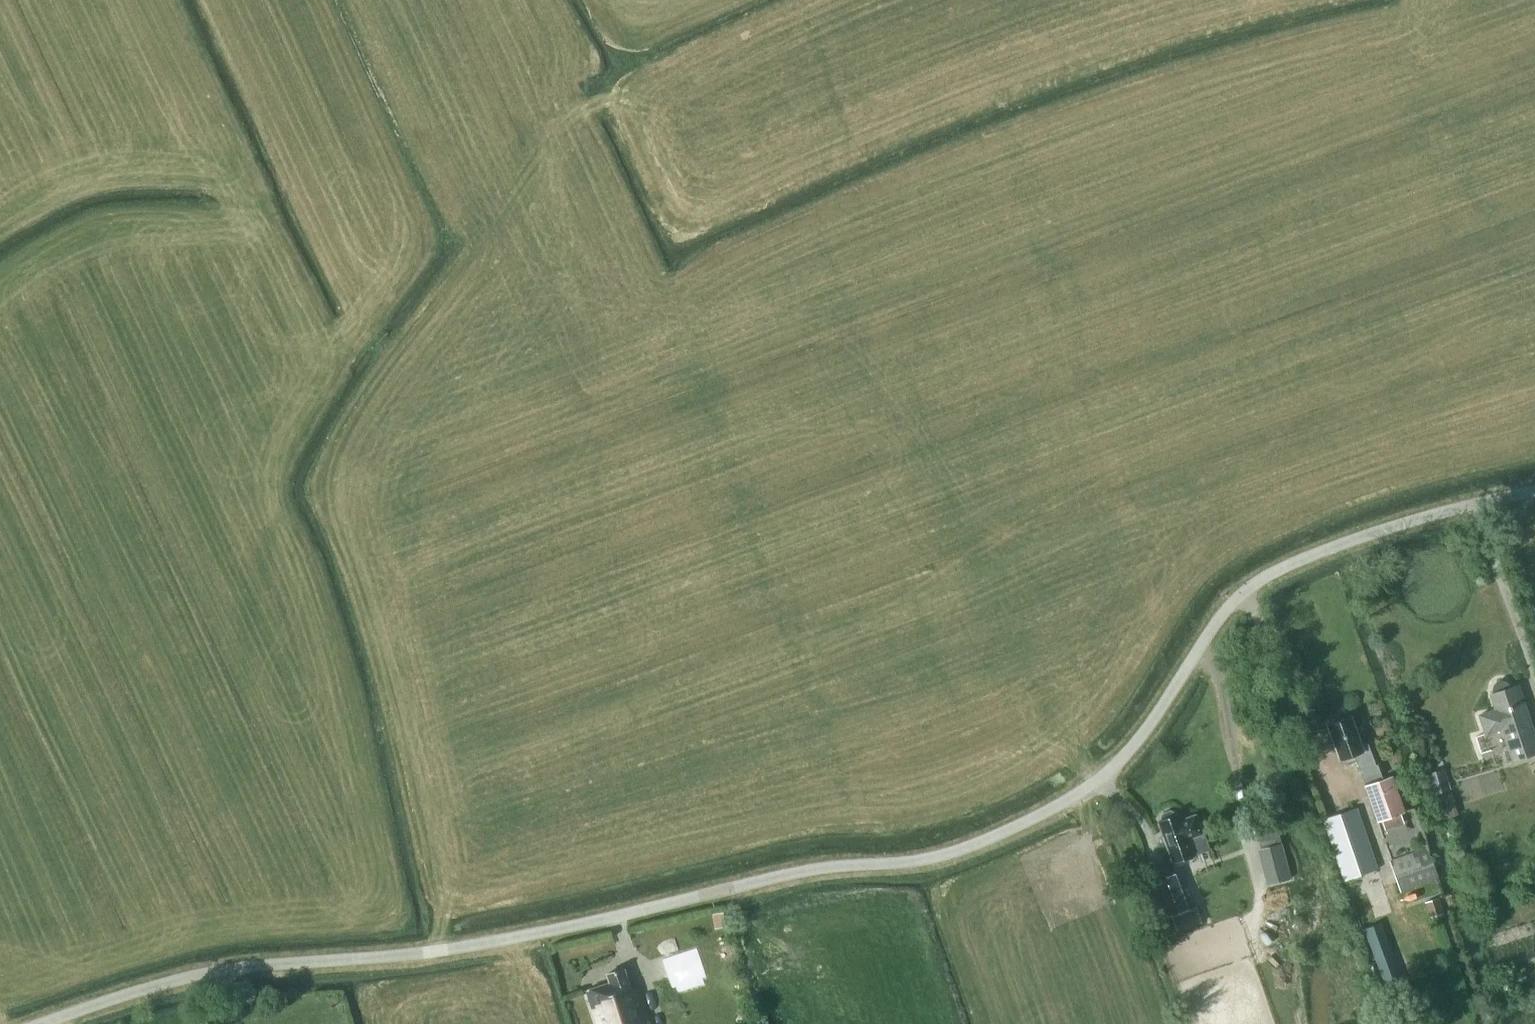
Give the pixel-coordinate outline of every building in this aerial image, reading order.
[(1496,682),(1494,685),(1493,688),(1494,692),(1491,693),(1496,709),(1479,714),(1486,733),(1502,728),(1513,760),(1534,752),(1534,737),(1523,700),(1518,702),(1513,686),(1509,687),(1508,683),(1505,681),(1502,680),(1496,682)] [(1382,775),(1378,763),(1376,764),(1368,743),(1362,745),(1352,716),(1328,725),(1340,759),(1354,754),(1360,770),(1364,781),(1382,775)] [(1445,768),(1424,773),(1430,795),(1451,789),(1445,768)] [(1365,785),(1378,821),(1405,811),(1392,775),(1365,785)] [(1478,778),(1460,779),(1461,797),(1491,795),(1490,787),(1479,788),(1478,778)] [(1438,794),(1444,816),(1463,811),(1457,789),(1438,794)] [(1323,818),(1344,880),(1377,869),(1357,807),(1323,818)] [(1163,813),(1162,816),(1163,819),(1160,821),(1165,835),(1163,835),(1172,862),(1173,862),(1174,866),(1180,864),(1178,860),(1211,848),(1205,832),(1203,832),(1198,818),(1192,815),(1181,819),(1179,813),(1176,815),(1174,811),(1171,810),(1163,813)] [(1264,847),(1273,882),(1293,877),(1284,842),(1264,847)] [(1389,860),(1401,891),(1439,877),(1428,846),(1389,860)] [(1172,915),(1189,909),(1176,871),(1157,878),(1170,915),(1172,915)] [(1430,916),(1444,912),(1439,896),(1425,901),(1430,916)] [(1198,906),(1189,909),(1172,915),(1177,930),(1203,921),(1198,906)] [(1376,952),(1395,949),(1391,925),(1372,928),(1376,952)] [(637,989),(632,990),(625,969),(608,974),(610,983),(587,991),(598,1023),(649,1023),(637,989)]
